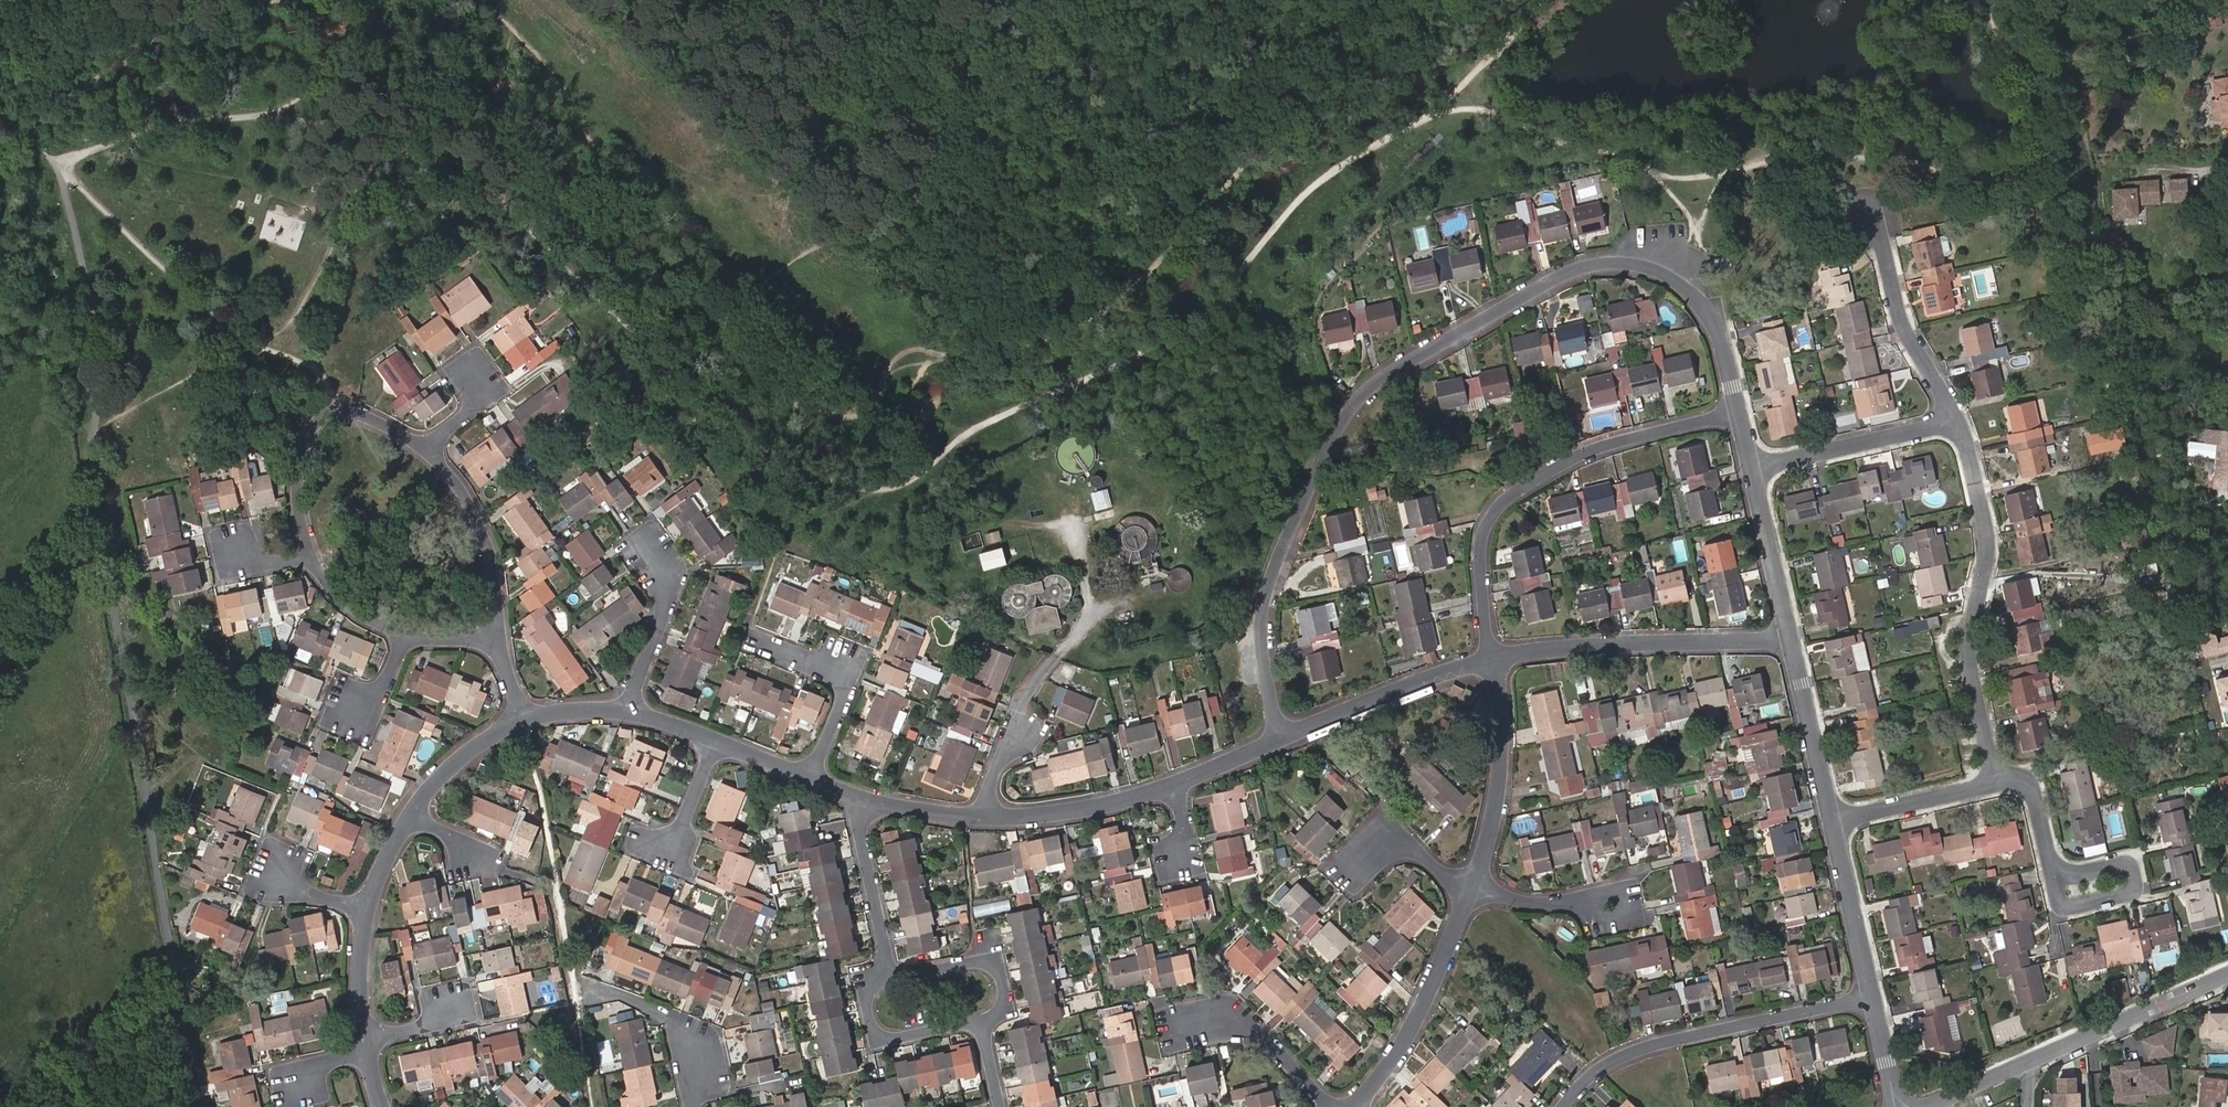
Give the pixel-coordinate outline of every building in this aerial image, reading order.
[(2219,13),(2208,15),(2211,28),(2222,25),(2219,13)] [(2210,99),(2215,122),(2218,121),(2227,119),(2227,77),(2214,81),(2217,98),(2210,99)] [(2227,128),(2227,119),(2218,121),(2227,128)] [(2171,180),(2173,193),(2190,192),(2188,178),(2171,180)] [(2141,219),(2140,206),(2139,197),(2162,194),(2161,181),(2137,183),(2138,190),(2116,193),(2118,221),(2141,219)] [(2173,193),(2173,203),(2190,202),(2190,192),(2173,193)] [(2140,206),(2163,204),(2162,194),(2139,197),(2140,206)] [(1527,243),(1535,241),(1529,211),(1526,201),(1516,203),(1520,220),(1495,226),(1501,252),(1528,246),(1527,243)] [(1600,202),(1565,210),(1570,232),(1577,230),(1578,235),(1605,228),(1600,202)] [(1529,211),(1535,241),(1543,239),(1544,243),(1571,236),(1570,232),(1565,210),(1538,216),(1536,210),(1529,211)] [(1478,217),(1472,218),(1474,231),(1481,230),(1478,217)] [(1939,271),(1932,243),(1931,244),(1929,235),(1905,241),(1907,250),(1906,250),(1909,261),(1913,261),(1915,267),(1911,268),(1914,277),(1917,276),(1919,285),(1937,281),(1941,280),(1939,271)] [(1449,248),(1441,251),(1448,279),(1455,278),(1456,282),(1482,275),(1476,250),(1451,255),(1449,248)] [(1438,281),(1448,279),(1441,251),(1433,252),(1434,259),(1407,265),(1413,291),(1439,285),(1438,281)] [(1832,314),(1849,310),(1847,299),(1842,300),(1840,290),(1844,289),(1842,280),(1835,282),(1833,274),(1816,278),(1824,316),(1832,314)] [(470,276),(439,298),(457,323),(460,326),(490,304),(470,276)] [(1937,281),(1919,285),(1921,292),(1917,293),(1920,304),(1924,303),(1925,310),(1922,310),(1924,320),(1949,314),(1943,287),(1941,280),(1937,281)] [(1577,294),(1581,310),(1594,307),(1591,291),(1577,294)] [(457,323),(439,298),(436,294),(431,298),(441,313),(430,322),(446,344),(457,336),(451,327),(457,323)] [(1608,306),(1613,331),(1640,325),(1639,321),(1656,317),(1652,299),(1635,303),(1634,300),(1608,306)] [(1364,301),(1355,302),(1361,332),(1370,330),(1371,334),(1398,327),(1392,301),(1366,307),(1364,301)] [(1354,334),(1361,332),(1355,302),(1347,305),(1349,311),(1322,318),(1328,344),(1355,337),(1354,334)] [(527,335),(535,330),(521,311),(525,308),(523,303),(518,307),(499,321),(504,327),(493,335),(505,351),(527,335)] [(1859,317),(1857,308),(1849,310),(1832,314),(1841,351),(1858,346),(1856,337),(1863,336),(1862,327),(1858,328),(1856,318),(1859,317)] [(446,344),(430,322),(419,330),(408,316),(402,320),(409,331),(422,348),(428,344),(434,351),(446,344)] [(1556,332),(1547,334),(1555,366),(1564,364),(1562,354),(1588,348),(1582,323),(1556,329),(1556,332)] [(1414,325),(1416,333),(1422,331),(1420,324),(1414,325)] [(1991,361),(2008,357),(2006,348),(1994,351),(1988,324),(1963,329),(1966,341),(1970,340),(1971,346),(1967,347),(1970,357),(1974,356),(1976,365),(1991,361)] [(1760,370),(1778,366),(1785,364),(1776,325),(1759,329),(1761,338),(1753,340),(1755,350),(1759,349),(1761,359),(1758,360),(1760,370)] [(1548,367),(1555,366),(1547,334),(1540,336),(1539,333),(1512,339),(1518,364),(1545,358),(1548,367)] [(1603,339),(1605,348),(1628,343),(1625,334),(1603,339)] [(527,371),(561,347),(555,340),(539,351),(527,335),(505,351),(518,368),(522,365),(527,371)] [(1866,344),(1863,336),(1856,337),(1858,346),(1866,344)] [(1868,352),(1866,344),(1858,346),(1860,354),(1868,352)] [(1841,351),(1850,387),(1857,386),(1873,382),(1874,382),(1875,382),(1872,371),(1868,372),(1866,363),(1870,362),(1868,352),(1860,354),(1858,346),(1841,351)] [(396,408),(420,392),(415,385),(421,381),(398,349),(376,365),(399,396),(392,403),(396,408)] [(1590,358),(1592,362),(1605,359),(1604,354),(1590,358)] [(1655,360),(1655,363),(1660,384),(1668,382),(1669,386),(1696,379),(1690,354),(1663,360),(1662,358),(1655,360)] [(1993,368),(1991,361),(1976,365),(1977,372),(1973,373),(1975,382),(1979,381),(1981,388),(1977,389),(1979,400),(2005,394),(1998,367),(1993,368)] [(1621,376),(1625,393),(1633,391),(1634,395),(1661,389),(1660,384),(1655,363),(1629,369),(1630,374),(1621,376)] [(1769,407),(1787,403),(1778,366),(1760,370),(1752,372),(1754,380),(1758,379),(1760,389),(1756,390),(1758,400),(1767,398),(1769,407)] [(1480,377),(1471,379),(1477,407),(1486,405),(1485,400),(1510,394),(1504,368),(1479,374),(1480,377)] [(560,378),(563,384),(571,379),(567,374),(560,378)] [(1618,395),(1625,393),(1621,376),(1614,378),(1613,374),(1586,380),(1591,404),(1619,399),(1618,395)] [(1471,409),(1477,407),(1471,379),(1464,380),(1463,376),(1436,383),(1442,409),(1469,403),(1471,409)] [(571,379),(563,384),(560,378),(535,395),(551,416),(575,399),(578,403),(585,399),(571,379)] [(1890,415),(1888,406),(1884,407),(1882,398),(1886,397),(1882,380),(1875,382),(1874,382),(1873,382),(1857,386),(1850,387),(1852,396),(1859,394),(1860,398),(1853,399),(1859,423),(1865,422),(1891,416),(1890,415)] [(427,397),(422,390),(420,392),(396,408),(395,409),(400,417),(413,406),(425,420),(447,403),(436,391),(427,397)] [(529,433),(551,416),(535,395),(512,412),(517,418),(510,422),(526,445),(533,439),(529,433)] [(2021,442),(2038,438),(2035,429),(2040,429),(2033,401),(2009,407),(2011,418),(2015,417),(2017,424),(2013,425),(2015,434),(2019,433),(2021,442)] [(1795,439),(1787,403),(1769,407),(1771,414),(1762,416),(1765,427),(1769,426),(1771,434),(1767,435),(1769,445),(1795,439)] [(611,428),(623,419),(616,409),(603,418),(611,428)] [(523,453),(529,448),(526,445),(510,422),(492,437),(508,458),(520,449),(523,453)] [(2227,440),(2227,429),(2212,427),(2210,438),(2221,439),(2227,440)] [(2021,442),(2019,433),(2015,434),(2008,435),(2011,445),(2021,442)] [(1073,470),(1076,471),(1081,470),(1084,469),(1087,467),(1089,464),(1091,462),(1093,459),(1094,456),(1094,453),(1094,451),(1093,447),(1092,444),(1090,442),(1088,440),(1086,438),(1083,436),(1081,436),(1079,435),(1075,434),(1072,435),(1068,436),(1065,438),(1063,439),(1061,441),(1059,444),(1058,446),(1057,450),(1057,452),(1057,454),(1058,458),(1059,461),(1061,464),(1062,466),(1065,468),(1067,469),(1069,470),(1073,470)] [(485,474),(508,458),(492,437),(469,452),(474,459),(467,464),(481,483),(488,478),(485,474)] [(2039,445),(2038,438),(2021,442),(2022,449),(2018,450),(2020,460),(2025,458),(2027,465),(2022,466),(2025,478),(2050,472),(2044,444),(2039,445)] [(2221,439),(2216,484),(2227,485),(2227,440),(2221,439)] [(2022,449),(2021,442),(2011,445),(2012,452),(2018,450),(2022,449)] [(1688,483),(1719,476),(1717,468),(1708,470),(1702,444),(1676,450),(1682,476),(1687,475),(1688,483)] [(463,457),(467,464),(474,459),(469,452),(463,457)] [(641,494),(665,477),(649,455),(619,477),(630,493),(637,488),(641,494)] [(1899,475),(1890,477),(1894,494),(1897,503),(1908,500),(1906,491),(1932,485),(1926,460),(1916,463),(1917,467),(1908,469),(1907,465),(1897,467),(1899,475)] [(2138,460),(2119,463),(2120,476),(2139,474),(2138,460)] [(248,461),(239,463),(239,464),(246,492),(253,491),(255,497),(256,505),(276,500),(269,473),(260,475),(258,464),(249,466),(248,461)] [(233,478),(218,481),(223,505),(224,508),(239,504),(239,501),(237,494),(246,492),(239,464),(239,463),(230,464),(233,478)] [(218,481),(217,478),(201,482),(197,467),(189,468),(191,475),(196,499),(204,498),(206,508),(223,505),(218,481)] [(1894,494),(1890,477),(1882,479),(1880,471),(1852,478),(1854,486),(1858,503),(1886,496),(1888,505),(1897,503),(1894,494)] [(1627,482),(1619,484),(1627,517),(1636,515),(1633,505),(1658,498),(1653,473),(1626,479),(1627,482)] [(1721,484),(1719,476),(1688,483),(1690,491),(1685,492),(1692,520),(1718,513),(1711,487),(1721,484)] [(571,513),(576,520),(606,497),(598,486),(591,477),(560,498),(571,513)] [(630,493),(619,477),(607,486),(604,482),(598,486),(606,497),(611,503),(616,499),(622,507),(634,498),(630,493)] [(1093,479),(1092,480),(1092,481),(1092,482),(1093,484),(1094,485),(1095,486),(1097,486),(1098,486),(1099,485),(1100,485),(1101,484),(1101,483),(1101,482),(1101,481),(1101,480),(1101,479),(1100,478),(1099,478),(1099,477),(1098,477),(1097,477),(1096,477),(1095,477),(1094,478),(1093,479)] [(1584,494),(1589,512),(1590,515),(1617,508),(1620,518),(1627,517),(1619,484),(1612,485),(1611,482),(1583,488),(1584,494)] [(533,492),(529,486),(507,501),(511,507),(503,512),(526,545),(528,544),(548,530),(549,529),(526,497),(533,492)] [(1834,518),(1860,512),(1858,503),(1854,486),(1845,488),(1846,492),(1836,494),(1835,491),(1825,493),(1827,501),(1819,503),(1824,521),(1826,531),(1836,528),(1834,518)] [(684,534),(706,518),(684,487),(676,492),(669,498),(674,505),(667,510),(684,534)] [(1108,488),(1067,499),(1071,514),(1075,515),(1113,506),(1108,488)] [(2018,532),(2036,527),(2034,518),(2038,517),(2032,490),(2006,497),(2009,508),(2013,506),(2014,513),(2011,514),(2013,523),(2017,522),(2018,532)] [(253,491),(246,492),(247,499),(255,497),(253,491)] [(247,499),(246,492),(237,494),(239,501),(247,499)] [(1581,514),(1589,512),(1584,494),(1577,496),(1576,492),(1549,499),(1555,524),(1582,518),(1581,514)] [(172,531),(181,529),(173,493),(145,499),(154,536),(146,537),(148,546),(174,540),(172,531)] [(1434,522),(1437,521),(1431,495),(1404,502),(1410,527),(1403,530),(1405,538),(1436,530),(1434,522)] [(1824,521),(1819,503),(1812,505),(1810,497),(1800,499),(1801,504),(1792,506),(1790,501),(1781,504),(1787,529),(1824,521)] [(204,498),(196,499),(198,509),(206,508),(204,498)] [(1336,551),(1366,544),(1364,536),(1357,538),(1351,511),(1324,517),(1331,544),(1334,543),(1336,551)] [(1113,537),(1114,542),(1115,546),(1118,550),(1121,554),(1123,556),(1127,557),(1130,558),(1134,559),(1138,559),(1144,557),(1148,554),(1151,551),(1153,548),(1154,544),(1155,541),(1155,537),(1155,532),(1153,527),(1150,523),(1148,521),(1146,519),(1142,518),(1137,516),(1134,516),(1130,517),(1125,518),(1121,521),(1119,523),(1117,525),(1115,529),(1114,533),(1113,537)] [(727,548),(706,518),(684,534),(701,557),(709,552),(714,558),(727,548)] [(1436,530),(1448,528),(1446,519),(1437,521),(1434,522),(1436,530)] [(2038,535),(2036,527),(2018,532),(2020,539),(2017,539),(2019,549),(2023,548),(2024,554),(2020,555),(2023,567),(2048,561),(2042,534),(2038,535)] [(1450,535),(1448,528),(1436,530),(1438,538),(1441,537),(1450,535)] [(2135,546),(2143,544),(2139,528),(2131,530),(2135,546)] [(184,538),(181,529),(172,531),(174,540),(178,540),(184,538)] [(585,578),(603,564),(598,557),(604,552),(588,529),(584,532),(566,545),(584,569),(580,571),(585,578)] [(552,562),(553,561),(541,545),(552,536),(548,530),(528,544),(533,550),(518,562),(530,579),(530,578),(552,562)] [(1438,538),(1436,530),(1405,538),(1407,545),(1414,544),(1421,571),(1448,564),(1441,537),(1438,538)] [(1937,568),(1944,566),(1942,555),(1938,556),(1936,547),(1940,546),(1937,536),(1929,538),(1927,530),(1911,535),(1912,540),(1915,556),(1919,572),(1937,568)] [(190,545),(188,538),(184,538),(178,540),(180,547),(190,545)] [(1716,578),(1735,574),(1738,573),(1730,539),(1703,545),(1709,571),(1710,570),(1713,579),(1716,578)] [(194,562),(190,545),(180,547),(178,540),(174,540),(148,546),(150,553),(163,551),(167,568),(194,562)] [(1915,556),(1912,540),(1903,542),(1907,558),(1915,556)] [(1366,544),(1336,551),(1338,559),(1334,560),(1341,587),(1367,581),(1361,553),(1368,552),(1366,544)] [(1524,585),(1541,581),(1551,578),(1549,570),(1545,571),(1538,546),(1512,552),(1518,577),(1522,576),(1524,585)] [(979,552),(984,569),(1007,563),(1003,547),(979,552)] [(1845,591),(1837,553),(1820,558),(1822,566),(1814,567),(1816,578),(1811,579),(1813,589),(1819,588),(1821,597),(1837,593),(1845,591)] [(2139,577),(2160,573),(2157,560),(2136,564),(2139,577)] [(195,568),(194,562),(167,568),(154,570),(156,578),(169,575),(172,591),(203,585),(199,568),(195,568)] [(556,569),(552,562),(530,578),(535,584),(521,595),(532,612),(543,604),(555,595),(544,579),(556,569)] [(816,562),(811,577),(826,582),(831,567),(816,562)] [(613,577),(604,563),(603,564),(585,578),(577,583),(586,596),(586,597),(590,604),(593,602),(610,589),(605,583),(613,577)] [(1129,565),(1115,569),(1118,578),(1132,574),(1129,565)] [(1147,574),(1147,575),(1148,577),(1148,578),(1149,579),(1150,580),(1152,580),(1153,580),(1155,580),(1157,579),(1158,578),(1159,577),(1159,575),(1159,573),(1159,572),(1158,570),(1157,569),(1155,568),(1154,568),(1152,568),(1150,569),(1149,570),(1148,571),(1147,572),(1147,574)] [(1167,579),(1168,583),(1169,587),(1172,589),(1175,591),(1180,592),(1184,591),(1188,588),(1190,584),(1191,579),(1190,576),(1187,572),(1184,569),(1180,568),(1176,568),(1173,570),(1170,572),(1168,575),(1167,579)] [(1919,572),(1913,574),(1921,611),(1938,607),(1937,599),(1944,597),(1942,587),(1937,588),(1935,578),(1940,577),(1937,568),(1919,572)] [(1647,579),(1652,600),(1661,598),(1662,602),(1689,596),(1683,570),(1656,576),(1654,569),(1645,571),(1647,579)] [(702,604),(726,614),(736,588),(746,592),(748,586),(715,573),(702,604)] [(1071,596),(1072,590),(1071,585),(1069,580),(1066,577),(1060,574),(1056,573),(1050,574),(1043,578),(1042,580),(1041,582),(1040,583),(1039,585),(1039,587),(1039,589),(1039,592),(1039,594),(1042,599),(1046,603),(1048,604),(1050,605),(1052,606),(1054,606),(1057,606),(1062,604),(1067,601),(1071,596)] [(1735,574),(1716,578),(1718,586),(1713,587),(1719,614),(1745,608),(1740,582),(1737,582),(1735,574)] [(275,594),(267,595),(271,613),(307,606),(302,578),(274,584),(275,594)] [(1039,587),(1039,585),(1040,583),(1041,582),(1042,580),(1043,578),(1024,583),(1026,584),(1028,585),(1030,586),(1031,588),(1033,589),(1034,591),(1035,593),(1035,595),(1039,594),(1039,592),(1039,589),(1039,587)] [(1407,618),(1427,613),(1424,605),(1428,604),(1421,578),(1394,584),(1400,611),(1405,609),(1407,618)] [(2014,617),(2032,613),(2030,605),(2035,604),(2028,578),(2003,584),(2005,594),(2009,593),(2011,600),(2007,601),(2009,610),(2013,609),(2014,617)] [(1612,586),(1618,608),(1626,606),(1627,610),(1653,604),(1652,600),(1647,579),(1612,586)] [(1161,581),(1150,585),(1152,592),(1164,588),(1161,581)] [(1543,589),(1541,581),(1524,585),(1525,593),(1522,595),(1528,620),(1554,614),(1547,588),(1543,589)] [(807,613),(812,601),(814,596),(781,582),(770,606),(797,617),(800,610),(807,613)] [(1035,603),(1035,595),(1035,593),(1034,591),(1033,589),(1031,588),(1030,586),(1028,585),(1026,584),(1024,583),(1016,583),(1009,586),(1005,591),(1003,599),(1005,607),(1010,613),(1018,616),(1026,614),(1028,613),(1030,612),(1031,610),(1033,609),(1034,607),(1035,603)] [(818,612),(843,623),(854,598),(819,585),(814,596),(812,601),(821,604),(818,612)] [(1511,597),(1522,595),(1525,593),(1524,585),(1509,588),(1511,597)] [(1610,610),(1618,608),(1612,586),(1578,594),(1584,620),(1611,614),(1610,610)] [(257,588),(241,591),(247,617),(263,613),(264,618),(272,617),(271,613),(267,595),(259,597),(257,588)] [(311,598),(315,590),(309,588),(306,596),(311,598)] [(228,608),(221,610),(225,628),(233,627),(231,620),(247,617),(241,591),(225,594),(228,608)] [(1846,629),(1837,593),(1821,597),(1812,599),(1815,608),(1810,609),(1808,612),(1809,616),(1813,618),(1817,617),(1819,627),(1827,625),(1829,633),(1846,629)] [(625,596),(602,613),(617,634),(641,616),(625,596)] [(882,630),(891,607),(881,603),(879,608),(854,598),(843,623),(871,634),(874,627),(882,630)] [(1061,624),(1057,606),(1054,606),(1052,606),(1050,605),(1048,604),(1046,603),(1034,606),(1034,607),(1033,609),(1031,610),(1030,612),(1028,613),(1026,614),(1025,614),(1030,633),(1061,624)] [(540,654),(561,638),(544,614),(547,611),(543,604),(532,612),(524,618),(528,625),(522,630),(540,654)] [(713,647),(726,614),(702,604),(687,642),(694,644),(711,651),(717,654),(719,649),(713,647)] [(1309,645),(1338,638),(1337,630),(1331,631),(1325,605),(1297,611),(1304,637),(1307,637),(1309,645)] [(574,624),(571,626),(570,631),(583,650),(590,645),(594,650),(617,634),(602,613),(579,630),(574,624)] [(1427,613),(1407,618),(1398,620),(1400,627),(1404,626),(1411,653),(1437,647),(1431,620),(1429,620),(1427,613)] [(2034,620),(2032,613),(2014,617),(2016,624),(2012,625),(2015,637),(2019,636),(2021,642),(2017,642),(2020,653),(2044,647),(2045,646),(2055,644),(2052,630),(2043,632),(2040,619),(2034,620)] [(2048,617),(2040,619),(2043,632),(2052,630),(2048,617)] [(899,624),(922,633),(925,627),(901,618),(899,624)] [(1925,621),(1927,632),(1938,629),(1935,618),(1925,621)] [(293,643),(329,657),(330,653),(335,640),(327,637),(330,630),(303,620),(293,643)] [(897,657),(894,665),(909,671),(923,636),(899,627),(888,653),(897,657)] [(373,642),(341,629),(335,640),(330,653),(356,663),(359,657),(367,659),(373,642)] [(2227,633),(2219,635),(2218,631),(2211,629),(2197,632),(2203,655),(2227,649),(2227,633)] [(588,676),(561,638),(540,654),(567,691),(588,676)] [(1338,638),(1309,645),(1311,653),(1308,654),(1314,680),(1341,674),(1335,647),(1340,646),(1338,638)] [(1858,676),(1851,649),(1859,647),(1857,638),(1849,640),(1832,644),(1834,651),(1825,653),(1828,663),(1831,662),(1834,671),(1830,672),(1833,683),(1841,680),(1858,676)] [(687,642),(684,649),(691,652),(694,644),(687,642)] [(707,659),(711,651),(694,644),(691,652),(684,649),(679,647),(670,666),(697,677),(705,658),(707,659)] [(1834,651),(1832,644),(1823,646),(1825,653),(1834,651)] [(963,686),(987,697),(991,688),(999,691),(1012,656),(988,647),(974,683),(966,679),(963,686)] [(2046,656),(2044,647),(2020,653),(2022,661),(2046,656)] [(884,661),(894,665),(897,657),(888,653),(883,651),(880,659),(884,661)] [(909,671),(894,665),(884,661),(878,677),(887,680),(884,688),(887,690),(903,696),(906,689),(904,688),(910,672),(909,671)] [(408,686),(444,699),(445,697),(454,676),(425,665),(422,672),(415,669),(408,686)] [(690,694),(697,677),(670,666),(663,684),(669,687),(666,694),(696,707),(699,697),(690,694)] [(2005,673),(2007,681),(2031,675),(2036,674),(2034,666),(2005,673)] [(729,692),(756,703),(765,679),(738,668),(735,675),(727,672),(721,686),(717,698),(725,701),(729,692)] [(283,694),(298,700),(302,693),(315,698),(322,680),(297,669),(290,687),(287,686),(283,694)] [(2036,712),(2054,707),(2051,695),(2050,695),(2037,699),(2034,688),(2047,685),(2049,684),(2045,671),(2036,674),(2031,675),(2007,681),(2006,681),(2009,692),(2013,692),(2014,698),(2010,699),(2012,709),(2017,708),(2019,716),(2036,712)] [(480,683),(455,672),(454,676),(445,697),(480,711),(488,693),(478,688),(480,683)] [(1732,684),(1725,686),(1728,702),(1729,707),(1765,699),(1759,674),(1732,681),(1732,684)] [(1858,716),(1875,711),(1866,674),(1858,676),(1841,680),(1843,689),(1847,688),(1849,697),(1845,698),(1848,708),(1855,706),(1858,716)] [(2220,677),(2226,704),(2227,704),(2227,675),(2220,677)] [(1687,694),(1691,710),(1698,709),(1699,709),(1728,702),(1725,686),(1722,676),(1693,684),(1695,691),(1687,694)] [(792,690),(765,679),(756,703),(784,714),(775,734),(781,737),(786,725),(787,723),(796,700),(789,697),(792,690)] [(606,686),(602,681),(597,685),(601,690),(606,686)] [(1462,688),(1454,685),(1450,692),(1458,696),(1462,688)] [(2037,699),(2050,695),(2047,685),(2034,688),(2037,699)] [(987,697),(963,686),(961,691),(965,693),(958,708),(963,710),(988,720),(993,707),(984,703),(987,697)] [(1058,714),(1084,724),(1094,700),(1060,687),(1053,703),(1061,706),(1058,714)] [(1466,687),(1461,696),(1471,701),(1476,692),(1466,687)] [(1547,739),(1568,735),(1587,730),(1584,720),(1570,723),(1565,724),(1556,689),(1531,696),(1539,732),(1545,731),(1547,739)] [(1651,705),(1657,729),(1665,727),(1664,722),(1692,714),(1691,710),(1687,694),(1686,689),(1657,696),(1659,703),(1651,705)] [(903,696),(887,690),(884,697),(877,694),(866,721),(890,732),(901,704),(900,704),(903,696)] [(805,701),(797,698),(796,700),(787,723),(794,725),(798,716),(814,722),(824,697),(809,691),(805,701)] [(295,709),(298,700),(283,694),(279,702),(282,704),(275,721),(301,732),(308,714),(295,709)] [(1201,699),(1183,703),(1184,707),(1191,733),(1208,729),(1205,717),(1212,715),(1207,697),(1200,698),(1201,699)] [(274,719),(279,702),(273,700),(268,718),(274,719)] [(1614,706),(1621,737),(1622,742),(1623,745),(1659,736),(1657,729),(1651,705),(1642,707),(1640,701),(1614,706)] [(1584,720),(1587,730),(1591,747),(1607,743),(1606,741),(1621,737),(1614,706),(1613,702),(1598,705),(1601,715),(1584,720)] [(436,724),(440,717),(437,716),(411,706),(409,712),(400,709),(394,722),(419,732),(425,719),(436,724)] [(1161,718),(1164,727),(1171,726),(1174,737),(1191,733),(1184,707),(1167,712),(1166,707),(1159,709),(1161,718)] [(988,720),(963,710),(957,723),(953,721),(950,728),(970,737),(973,729),(983,733),(988,720)] [(1856,744),(1858,753),(1876,749),(1884,747),(1875,711),(1858,716),(1860,724),(1852,725),(1854,733),(1857,733),(1860,743),(1856,744)] [(2036,712),(2019,716),(2021,724),(2017,724),(2019,734),(2023,733),(2025,739),(2020,741),(2023,751),(2048,745),(2042,718),(2037,719),(2036,712)] [(1141,725),(1148,750),(1161,746),(1159,737),(1166,736),(1164,727),(1161,718),(1155,719),(1155,722),(1141,725)] [(254,732),(258,723),(251,720),(247,729),(254,732)] [(892,732),(890,732),(866,721),(854,749),(863,753),(860,760),(875,766),(878,759),(881,760),(892,732)] [(397,764),(404,767),(419,732),(394,722),(377,764),(394,771),(397,764)] [(1124,755),(1148,750),(1141,725),(1126,728),(1124,724),(1117,726),(1124,755)] [(967,745),(970,737),(950,728),(940,754),(944,755),(969,766),(976,748),(967,745)] [(1750,773),(1780,767),(1784,766),(1778,737),(1767,739),(1764,731),(1739,737),(1748,773),(1750,773)] [(1568,735),(1547,739),(1541,741),(1549,779),(1557,777),(1559,785),(1577,781),(1575,773),(1577,772),(1568,735)] [(266,761),(301,776),(304,769),(308,759),(300,755),(303,748),(275,736),(266,761)] [(1101,742),(1084,746),(1085,750),(1091,775),(1109,771),(1106,759),(1113,757),(1109,737),(1100,739),(1101,742)] [(549,764),(570,773),(581,748),(559,739),(554,751),(548,748),(541,763),(548,767),(549,764)] [(637,750),(632,764),(657,774),(662,761),(651,757),(655,749),(636,741),(633,748),(637,750)] [(1424,795),(1442,775),(1408,744),(1397,756),(1403,762),(1396,769),(1424,795)] [(343,774),(349,759),(322,748),(318,757),(310,754),(308,759),(304,769),(339,784),(343,774)] [(585,783),(593,786),(605,758),(581,748),(570,773),(586,780),(585,783)] [(1858,753),(1850,755),(1852,764),(1856,763),(1858,772),(1854,773),(1857,784),(1866,782),(1868,790),(1885,786),(1876,749),(1858,753)] [(1043,778),(1034,780),(1035,788),(1091,775),(1085,750),(1048,759),(1050,767),(1041,769),(1043,778)] [(1573,753),(1577,769),(1585,767),(1581,751),(1573,753)] [(969,766),(944,755),(936,774),(932,772),(929,780),(949,789),(953,781),(961,784),(969,766)] [(2069,811),(2094,805),(2082,758),(2065,763),(2067,771),(2059,772),(2062,782),(2066,781),(2069,790),(2064,791),(2069,811)] [(1711,770),(1713,781),(1720,779),(1715,760),(1702,762),(1705,772),(1711,770)] [(478,771),(488,775),(491,767),(482,763),(478,771)] [(401,774),(404,767),(397,764),(394,771),(401,774)] [(652,786),(657,774),(632,764),(627,776),(610,770),(607,776),(613,778),(637,789),(640,782),(652,786)] [(1780,767),(1750,773),(1752,780),(1754,779),(1758,796),(1767,794),(1795,787),(1791,772),(1782,773),(1780,767)] [(1032,771),(1034,780),(1043,778),(1041,769),(1032,771)] [(351,777),(343,774),(339,784),(336,790),(379,808),(388,783),(354,770),(351,777)] [(2227,787),(2227,774),(2227,773),(2219,775),(2221,788),(2227,787)] [(1463,795),(1442,775),(1424,795),(1445,814),(1449,811),(1456,818),(1475,798),(1468,791),(1463,795)] [(632,808),(639,790),(637,789),(613,778),(605,797),(590,791),(587,798),(596,803),(614,810),(615,811),(618,804),(632,808)] [(295,789),(298,782),(290,779),(287,786),(295,789)] [(719,821),(732,826),(745,792),(728,785),(726,792),(718,789),(707,816),(719,821)] [(1795,787),(1767,794),(1772,810),(1758,813),(1759,821),(1789,813),(1788,807),(1799,804),(1795,787)] [(263,797),(238,788),(228,811),(216,806),(213,812),(209,810),(207,814),(220,819),(239,826),(242,827),(245,820),(253,823),(263,797)] [(1213,803),(1219,831),(1223,830),(1244,825),(1236,788),(1220,792),(1222,801),(1213,803)] [(330,813),(334,802),(326,799),(325,801),(299,791),(288,818),(322,831),(330,813)] [(2175,845),(2191,840),(2179,793),(2154,800),(2159,819),(2163,818),(2166,828),(2162,829),(2164,838),(2173,836),(2175,845)] [(1306,823),(1325,841),(1337,829),(1331,824),(1344,810),(1327,794),(1314,807),(1318,811),(1306,823)] [(463,819),(506,837),(516,813),(473,795),(463,819)] [(611,818),(614,810),(596,803),(582,837),(606,847),(617,821),(611,818)] [(1617,812),(1619,821),(1621,831),(1629,829),(1631,836),(1659,830),(1653,805),(1617,812)] [(2103,841),(2094,805),(2069,811),(2071,820),(2076,819),(2078,829),(2073,830),(2075,840),(2084,838),(2086,846),(2103,841)] [(787,830),(811,825),(810,819),(812,818),(810,807),(780,813),(783,824),(785,824),(787,830)] [(538,818),(518,809),(516,813),(506,837),(514,840),(511,846),(527,853),(539,825),(535,824),(538,818)] [(1686,861),(1697,859),(1711,856),(1700,811),(1675,816),(1683,854),(1684,853),(1686,861)] [(348,820),(330,813),(322,831),(319,841),(336,848),(348,820)] [(1625,848),(1621,831),(1619,821),(1590,828),(1588,818),(1580,820),(1582,830),(1586,848),(1594,846),(1597,854),(1625,848)] [(205,840),(240,854),(246,838),(236,834),(239,826),(220,819),(217,826),(214,826),(210,836),(207,836),(205,840)] [(1325,841),(1306,823),(1302,819),(1286,837),(1307,859),(1325,841)] [(360,825),(348,820),(336,848),(348,853),(353,842),(361,845),(370,824),(362,820),(360,825)] [(732,826),(719,821),(714,833),(718,835),(716,843),(731,850),(739,853),(744,855),(747,848),(738,844),(743,831),(732,826)] [(1776,856),(1797,851),(1802,850),(1796,821),(1769,827),(1776,856)] [(1979,839),(1984,856),(2020,847),(2014,822),(2004,825),(2006,829),(1996,832),(1995,827),(1986,829),(1988,837),(1979,839)] [(1252,832),(1251,824),(1244,825),(1223,830),(1225,838),(1215,840),(1218,856),(1245,850),(1241,834),(1252,832)] [(811,825),(787,830),(788,838),(774,841),(776,853),(805,847),(818,844),(815,832),(813,832),(811,825)] [(764,835),(775,832),(774,826),(763,829),(764,835)] [(1105,851),(1130,845),(1126,831),(1118,832),(1116,826),(1095,830),(1096,837),(1101,836),(1105,851)] [(1902,841),(1906,861),(1943,852),(1940,840),(1939,835),(1932,837),(1930,829),(1921,831),(1921,836),(1912,838),(1911,834),(1900,836),(1902,841)] [(1546,838),(1547,842),(1552,864),(1579,857),(1578,850),(1586,848),(1582,830),(1546,838)] [(891,861),(916,855),(915,849),(917,848),(915,837),(899,840),(897,831),(883,835),(888,856),(890,855),(891,861)] [(1072,859),(1067,833),(1059,835),(1059,833),(1042,837),(1049,865),(1050,871),(1066,867),(1067,874),(1076,873),(1072,859)] [(1946,865),(1984,856),(1979,839),(1972,841),(1969,833),(1960,835),(1961,840),(1951,842),(1950,838),(1940,840),(1943,852),(1946,865)] [(592,884),(606,847),(582,837),(565,881),(581,888),(585,881),(592,884)] [(1025,840),(1017,842),(1031,895),(1038,893),(1032,869),(1049,865),(1042,837),(1026,841),(1025,840)] [(2182,873),(2184,882),(2193,880),(2200,878),(2191,840),(2175,845),(2166,847),(2169,857),(2173,856),(2175,864),(2171,865),(2174,876),(2182,873)] [(223,878),(233,851),(215,844),(208,841),(197,869),(191,866),(189,874),(197,877),(207,882),(211,883),(215,875),(223,878)] [(818,844),(805,847),(807,860),(810,859),(811,865),(836,859),(835,853),(837,852),(834,841),(818,844)] [(1907,866),(1906,861),(1902,841),(1893,843),(1894,848),(1885,850),(1884,845),(1873,848),(1875,855),(1867,857),(1871,875),(1907,866)] [(1022,903),(1032,901),(1031,895),(1017,842),(1009,844),(1010,850),(974,859),(980,884),(1015,876),(1022,903)] [(1552,867),(1552,864),(1547,842),(1530,845),(1529,842),(1522,843),(1526,863),(1533,861),(1536,872),(1552,867)] [(1134,862),(1130,845),(1105,851),(1109,868),(1104,870),(1106,876),(1127,872),(1125,864),(1134,862)] [(739,853),(731,850),(721,876),(728,879),(725,888),(744,896),(754,900),(758,891),(744,885),(755,860),(744,855),(739,853)] [(1245,850),(1218,856),(1221,873),(1232,870),(1234,878),(1254,873),(1252,866),(1249,867),(1245,850)] [(1797,851),(1776,856),(1777,862),(1773,863),(1776,878),(1780,877),(1812,870),(1809,856),(1799,858),(1797,851)] [(916,855),(891,861),(893,870),(891,870),(893,880),(923,873),(920,862),(918,863),(916,855)] [(836,859),(811,865),(813,873),(810,873),(813,883),(843,877),(840,867),(838,867),(836,859)] [(1697,859),(1686,861),(1671,865),(1677,893),(1686,891),(1688,900),(1706,896),(1697,859)] [(1812,870),(1780,877),(1784,897),(1808,892),(1806,885),(1815,883),(1812,870)] [(1133,880),(1131,871),(1127,872),(1106,876),(1108,885),(1115,883),(1122,912),(1147,906),(1141,878),(1133,880)] [(923,873),(893,880),(895,891),(897,890),(899,898),(925,893),(923,885),(926,885),(923,873)] [(435,876),(420,880),(426,906),(441,903),(442,906),(448,905),(444,885),(437,886),(435,876)] [(2218,913),(2209,876),(2200,878),(2193,880),(2195,888),(2185,891),(2188,900),(2191,899),(2194,909),(2190,910),(2192,919),(2218,913)] [(207,882),(197,877),(196,881),(206,885),(207,882)] [(621,901),(648,912),(657,891),(658,888),(631,877),(628,885),(620,882),(610,905),(618,908),(621,901)] [(843,877),(813,883),(815,895),(817,895),(819,902),(845,897),(843,889),(845,889),(843,877)] [(413,909),(426,906),(420,880),(408,883),(409,892),(402,895),(406,915),(414,913),(413,909)] [(2027,918),(2034,916),(2032,906),(2028,907),(2026,898),(2029,897),(2027,887),(2020,889),(2018,881),(2001,885),(2009,923),(2027,918)] [(1279,901),(1291,913),(1310,893),(1298,882),(1291,889),(1285,884),(1271,899),(1276,904),(1279,901)] [(1201,885),(1184,888),(1190,914),(1207,910),(1208,916),(1216,914),(1212,894),(1204,896),(1201,885)] [(519,886),(499,889),(505,915),(526,910),(527,915),(535,913),(530,889),(521,891),(519,886)] [(543,911),(538,888),(530,889),(535,913),(543,911)] [(1171,903),(1164,904),(1164,907),(1168,925),(1175,923),(1174,918),(1190,914),(1184,888),(1169,892),(1171,903)] [(482,901),(475,902),(475,904),(480,926),(488,924),(486,919),(505,915),(499,889),(481,893),(482,901)] [(1409,889),(1382,915),(1390,923),(1393,925),(1407,938),(1433,911),(1409,889)] [(670,896),(657,891),(648,912),(647,915),(660,921),(653,936),(661,940),(677,903),(668,900),(670,896)] [(1808,892),(1784,897),(1789,918),(1786,918),(1788,926),(1805,922),(1803,914),(1817,911),(1813,891),(1808,892)] [(926,900),(925,893),(899,898),(901,906),(899,906),(901,917),(931,910),(929,899),(926,900)] [(1318,921),(1320,918),(1315,913),(1322,905),(1310,893),(1291,913),(1303,925),(1286,941),(1288,943),(1292,947),(1301,938),(1318,921)] [(1706,896),(1688,900),(1679,902),(1688,938),(1713,932),(1707,905),(1717,902),(1715,894),(1706,896)] [(452,900),(456,914),(458,925),(471,922),(472,928),(480,926),(475,904),(468,906),(466,896),(452,900)] [(776,915),(776,911),(776,909),(754,900),(744,896),(740,904),(735,902),(721,936),(745,946),(759,911),(767,914),(768,911),(776,915)] [(845,897),(819,902),(820,909),(818,909),(820,921),(851,914),(848,903),(846,904),(845,897)] [(1889,930),(1891,940),(1897,939),(1917,934),(1908,897),(1892,901),(1894,909),(1885,911),(1887,921),(1891,920),(1893,929),(1889,930)] [(216,943),(222,946),(232,923),(225,920),(230,908),(213,900),(210,904),(201,900),(191,926),(218,938),(216,943)] [(977,916),(998,907),(996,900),(974,908),(977,916)] [(699,944),(709,919),(684,908),(684,906),(677,903),(661,940),(670,943),(675,933),(699,944)] [(1014,931),(1040,926),(1038,918),(1041,917),(1038,906),(1033,907),(1008,913),(1009,925),(1012,924),(1014,931)] [(2151,942),(2179,935),(2173,909),(2164,910),(2165,915),(2156,917),(2154,913),(2144,916),(2146,924),(2138,926),(2142,944),(2144,953),(2147,952),(2146,949),(2153,947),(2151,942)] [(907,935),(933,929),(931,922),(934,922),(931,910),(901,917),(904,928),(906,928),(907,935)] [(322,911),(306,914),(312,942),(327,938),(329,946),(337,944),(331,921),(324,923),(322,911)] [(291,927),(284,929),(290,957),(297,956),(295,945),(312,942),(306,914),(289,918),(291,927)] [(851,914),(820,921),(822,932),(825,932),(827,939),(853,933),(851,925),(853,925),(851,914)] [(1995,954),(1998,965),(2028,958),(2026,949),(2034,947),(2031,937),(2027,938),(2025,928),(2029,927),(2027,918),(2009,923),(2002,925),(2008,951),(1995,954)] [(1323,926),(1318,921),(1301,938),(1306,943),(1310,940),(1332,960),(1335,956),(1351,940),(1328,919),(1323,926)] [(2135,955),(2144,953),(2142,944),(2138,926),(2130,928),(2129,920),(2119,922),(2120,927),(2111,930),(2109,925),(2098,928),(2101,938),(2105,953),(2133,946),(2135,955)] [(242,960),(250,941),(242,937),(246,927),(233,921),(232,923),(222,946),(222,947),(236,953),(234,956),(242,960)] [(1053,941),(1049,924),(1040,926),(1014,931),(1015,938),(1013,939),(1016,950),(1046,943),(1053,941)] [(462,948),(458,925),(448,927),(450,934),(430,939),(437,967),(456,963),(453,951),(462,948)] [(1392,964),(1412,943),(1407,938),(1393,925),(1373,946),(1367,940),(1361,946),(1364,949),(1380,964),(1385,959),(1392,964)] [(418,971),(437,967),(430,939),(411,943),(407,926),(399,928),(405,955),(413,953),(418,971)] [(270,962),(290,957),(284,929),(264,933),(267,947),(259,949),(263,966),(271,964),(270,962)] [(935,936),(933,929),(907,935),(909,942),(907,942),(909,954),(940,946),(937,935),(935,936)] [(2002,930),(1994,931),(1997,947),(2004,946),(2002,930)] [(853,933),(827,939),(828,945),(826,946),(829,958),(834,957),(859,952),(856,939),(854,940),(853,933)] [(1913,975),(1937,970),(1934,960),(1929,961),(1922,933),(1917,934),(1897,939),(1899,950),(1903,949),(1905,958),(1901,959),(1903,969),(1912,967),(1913,975)] [(1923,935),(1926,950),(1934,948),(1930,933),(1923,935)] [(1247,973),(1254,979),(1276,956),(1287,945),(1280,938),(1264,954),(1244,935),(1227,953),(1246,974),(1247,973)] [(1669,953),(1666,941),(1658,943),(1657,936),(1628,942),(1633,968),(1670,960),(1669,953)] [(2067,956),(2071,973),(2108,964),(2105,953),(2101,938),(2092,941),(2093,945),(2084,948),(2083,944),(2074,946),(2076,954),(2067,956)] [(615,968),(651,983),(661,958),(619,942),(612,958),(618,961),(615,968)] [(1604,975),(1633,968),(1628,942),(1586,952),(1593,986),(1606,983),(1604,975)] [(1812,950),(1819,977),(1838,973),(1831,942),(1824,943),(1825,948),(1812,950)] [(1049,955),(1046,943),(1016,950),(1018,962),(1021,961),(1022,967),(1048,962),(1046,956),(1049,955)] [(1790,955),(1794,972),(1797,982),(1819,977),(1812,950),(1798,953),(1795,944),(1788,945),(1790,955)] [(502,976),(520,972),(518,964),(515,965),(510,945),(485,950),(483,951),(487,971),(500,969),(502,976)] [(1151,971),(1145,947),(1145,945),(1136,947),(1138,955),(1110,961),(1116,987),(1144,981),(1142,973),(1151,971)] [(1177,983),(1171,957),(1155,960),(1151,945),(1145,947),(1151,971),(1153,977),(1159,976),(1161,987),(1177,983)] [(1171,957),(1177,983),(1194,979),(1192,968),(1199,966),(1194,946),(1189,947),(1190,953),(1171,957)] [(1380,964),(1364,949),(1357,957),(1361,961),(1351,971),(1357,976),(1376,995),(1388,983),(1381,976),(1386,970),(1380,964)] [(402,976),(410,974),(405,955),(398,956),(398,959),(382,963),(389,999),(406,995),(402,976)] [(1754,963),(1759,988),(1787,982),(1786,974),(1794,972),(1790,955),(1754,963)] [(1276,956),(1254,979),(1259,984),(1255,988),(1267,1001),(1285,982),(1273,970),(1281,961),(1276,956)] [(834,957),(829,958),(803,964),(806,975),(809,975),(810,982),(835,976),(834,970),(836,969),(834,957)] [(690,969),(661,958),(651,983),(686,996),(689,988),(700,961),(695,959),(690,969)] [(2028,958),(1998,965),(2000,975),(2013,972),(2022,1007),(2047,1002),(2043,983),(2039,984),(2036,974),(2040,973),(2038,963),(2030,965),(2028,958)] [(1386,970),(1392,964),(1385,959),(1380,964),(1386,970)] [(718,974),(720,969),(700,961),(689,988),(697,991),(696,994),(709,999),(718,974)] [(1024,987),(1054,980),(1052,968),(1049,968),(1048,962),(1022,967),(1024,975),(1021,976),(1024,987)] [(1716,968),(1722,994),(1729,993),(1730,995),(1759,988),(1754,963),(1725,969),(1724,963),(1715,964),(1716,968)] [(1697,983),(1703,1009),(1716,1006),(1714,996),(1722,994),(1716,968),(1708,969),(1711,980),(1697,983)] [(734,976),(740,978),(742,971),(737,969),(734,976)] [(1393,977),(1386,970),(1381,976),(1388,983),(1393,977)] [(1926,1002),(1928,1011),(1946,1007),(1937,970),(1913,975),(1912,975),(1915,986),(1919,985),(1921,994),(1917,995),(1919,1004),(1926,1002)] [(529,1010),(520,972),(502,976),(504,984),(498,985),(496,986),(503,1015),(529,1010)] [(731,997),(740,978),(734,976),(732,981),(718,974),(709,999),(722,1005),(726,995),(731,997)] [(504,984),(502,976),(496,978),(498,985),(504,984)] [(835,976),(810,982),(812,988),(809,988),(812,1002),(841,995),(839,983),(837,983),(835,976)] [(1376,995),(1357,976),(1345,988),(1342,985),(1337,990),(1350,1002),(1352,1005),(1353,1005),(1358,999),(1365,1006),(1376,995)] [(1057,991),(1054,980),(1024,987),(1026,998),(1028,997),(1030,1004),(1056,999),(1054,991),(1057,991)] [(1677,989),(1680,1003),(1687,1002),(1690,1011),(1703,1009),(1697,983),(1684,986),(1682,981),(1675,983),(1677,989)] [(1285,982),(1267,1001),(1277,1012),(1285,1005),(1290,1010),(1294,1007),(1312,989),(1306,983),(1296,993),(1285,982)] [(294,997),(292,988),(285,989),(287,998),(294,997)] [(1312,989),(1294,1007),(1299,1013),(1294,1019),(1315,1040),(1333,1021),(1312,1000),(1317,995),(1312,989)] [(1683,1015),(1680,1003),(1677,989),(1649,996),(1648,990),(1637,992),(1644,1023),(1683,1015)] [(1603,1004),(1600,991),(1594,993),(1597,1005),(1603,1004)] [(199,992),(189,995),(190,1003),(201,1001),(199,992)] [(728,1007),(731,997),(726,995),(722,1005),(728,1007)] [(841,995),(812,1002),(815,1013),(818,1012),(819,1019),(843,1014),(842,1007),(844,1007),(841,995)] [(208,998),(210,1006),(222,1003),(220,996),(208,998)] [(298,1012),(290,1014),(297,1041),(331,1033),(323,997),(296,1003),(298,1012)] [(1032,1024),(1040,1022),(1063,1017),(1060,1005),(1057,1005),(1056,999),(1030,1004),(1032,1012),(1030,1012),(1032,1024)] [(766,1011),(773,1010),(772,1001),(764,1003),(766,1011)] [(257,1004),(249,1005),(260,1050),(297,1041),(290,1014),(261,1021),(257,1004)] [(1112,1044),(1138,1039),(1132,1010),(1123,1012),(1121,1004),(1106,1007),(1104,1008),(1110,1036),(1112,1044)] [(1954,1044),(1949,1019),(1962,1015),(1960,1004),(1946,1007),(1928,1011),(1930,1018),(1922,1020),(1925,1030),(1929,1029),(1931,1039),(1927,1040),(1929,1051),(1941,1048),(1942,1053),(1954,1055),(1964,1052),(1962,1043),(1954,1044)] [(1277,1012),(1283,1017),(1290,1010),(1285,1005),(1277,1012)] [(1299,1013),(1294,1007),(1290,1010),(1283,1017),(1289,1023),(1294,1019),(1299,1013)] [(773,1010),(766,1011),(768,1020),(751,1024),(753,1031),(745,1033),(752,1061),(772,1057),(778,1055),(772,1027),(777,1026),(773,1010)] [(616,1032),(626,1069),(650,1064),(653,1063),(640,1017),(631,1019),(629,1011),(608,1016),(612,1033),(616,1032)] [(750,1015),(751,1024),(768,1020),(766,1011),(750,1015)] [(2199,1012),(2199,1037),(2211,1037),(2211,1047),(2227,1047),(2227,1011),(2199,1012)] [(843,1014),(819,1019),(820,1026),(818,1027),(820,1038),(850,1032),(847,1020),(844,1020),(843,1014)] [(1359,1047),(1333,1021),(1315,1040),(1333,1059),(1331,1062),(1338,1069),(1359,1047)] [(1016,1047),(1041,1041),(1039,1034),(1043,1033),(1040,1022),(1032,1024),(1009,1029),(1011,1040),(1014,1040),(1016,1047)] [(1436,1056),(1454,1075),(1488,1040),(1470,1024),(1464,1030),(1462,1028),(1436,1056)] [(2174,1054),(2177,1026),(2146,1040),(2152,1056),(2174,1054)] [(1816,1041),(1809,1043),(1815,1067),(1823,1066),(1822,1060),(1850,1054),(1845,1029),(1815,1034),(1816,1041)] [(517,1031),(488,1036),(490,1045),(482,1047),(483,1049),(486,1063),(522,1055),(517,1031)] [(850,1032),(820,1038),(823,1050),(825,1049),(827,1056),(852,1051),(851,1043),(852,1043),(850,1032)] [(1509,1069),(1519,1078),(1529,1088),(1556,1060),(1549,1054),(1555,1048),(1542,1035),(1509,1069)] [(209,1072),(211,1082),(216,1081),(245,1074),(243,1066),(252,1065),(245,1036),(218,1042),(225,1072),(223,1072),(222,1068),(209,1072)] [(481,1042),(482,1047),(490,1045),(488,1036),(481,1038),(481,1042)] [(1112,1044),(1110,1036),(1102,1038),(1104,1046),(1112,1044)] [(1793,1050),(1787,1051),(1793,1081),(1794,1083),(1802,1081),(1800,1070),(1815,1067),(1809,1043),(1808,1036),(1791,1040),(1793,1050)] [(1145,1067),(1138,1039),(1112,1044),(1121,1080),(1137,1077),(1136,1069),(1145,1067)] [(486,1063),(483,1049),(474,1051),(473,1044),(472,1041),(459,1043),(464,1068),(477,1065),(478,1070),(487,1069),(486,1063)] [(1043,1049),(1041,1041),(1016,1047),(1017,1054),(1015,1055),(1017,1066),(1048,1059),(1045,1048),(1043,1049)] [(474,1051),(483,1049),(482,1047),(481,1042),(473,1044),(474,1051)] [(440,1058),(444,1078),(448,1077),(447,1072),(464,1068),(459,1043),(444,1046),(447,1056),(440,1058)] [(952,1052),(957,1077),(964,1075),(965,1078),(977,1075),(970,1045),(959,1048),(960,1050),(952,1052)] [(1777,1048),(1763,1051),(1769,1077),(1783,1074),(1784,1080),(1788,1080),(1788,1081),(1793,1081),(1787,1051),(1779,1053),(1777,1048)] [(957,1077),(952,1052),(945,1053),(944,1050),(933,1053),(939,1083),(952,1081),(951,1078),(957,1077)] [(436,1080),(444,1078),(440,1058),(439,1056),(430,1058),(429,1051),(401,1056),(407,1081),(435,1075),(436,1080)] [(853,1057),(852,1051),(827,1056),(828,1063),(826,1063),(828,1074),(858,1068),(855,1057),(853,1057)] [(1753,1064),(1745,1066),(1752,1095),(1759,1094),(1756,1079),(1769,1077),(1763,1051),(1751,1054),(1753,1064)] [(915,1060),(920,1083),(928,1082),(929,1086),(939,1083),(933,1053),(922,1056),(923,1058),(915,1060)] [(1435,1095),(1454,1075),(1436,1056),(1415,1076),(1421,1082),(1416,1087),(1434,1105),(1439,1099),(1435,1095)] [(776,1070),(772,1057),(752,1061),(747,1062),(750,1077),(760,1074),(762,1082),(783,1077),(781,1070),(776,1070)] [(899,1075),(902,1092),(914,1089),(913,1085),(920,1083),(915,1060),(909,1061),(908,1059),(896,1062),(899,1075)] [(1050,1070),(1048,1059),(1017,1066),(1020,1078),(1022,1078),(1024,1084),(1049,1079),(1047,1071),(1050,1070)] [(1742,1098),(1752,1095),(1745,1066),(1737,1067),(1735,1060),(1706,1066),(1712,1091),(1739,1086),(1742,1098)] [(1229,1096),(1223,1070),(1215,1072),(1213,1062),(1199,1065),(1205,1090),(1219,1087),(1221,1098),(1229,1096)] [(2115,1067),(2117,1093),(2128,1092),(2129,1101),(2147,1099),(2146,1093),(2170,1091),(2168,1065),(2148,1067),(2148,1070),(2142,1070),(2142,1068),(2141,1062),(2128,1063),(2128,1066),(2115,1067)] [(624,1070),(631,1098),(622,1100),(624,1106),(625,1106),(658,1099),(650,1064),(626,1069),(624,1070)] [(464,1068),(466,1076),(479,1074),(478,1070),(477,1065),(464,1068)] [(1205,1090),(1199,1065),(1186,1068),(1188,1078),(1180,1080),(1185,1105),(1186,1106),(1194,1106),(1191,1093),(1205,1090)] [(2080,1087),(2076,1087),(2076,1072),(2059,1072),(2059,1087),(2056,1087),(2056,1106),(2080,1106),(2080,1087)] [(247,1083),(254,1081),(252,1073),(245,1074),(247,1083)] [(534,1106),(541,1099),(514,1073),(496,1092),(511,1106),(522,1106),(523,1106),(532,1106),(534,1106)] [(245,1074),(216,1081),(218,1089),(228,1087),(232,1106),(261,1106),(255,1080),(254,1081),(247,1083),(245,1074)] [(886,1106),(893,1104),(894,1106),(898,1106),(905,1105),(902,1092),(899,1075),(886,1078),(887,1080),(881,1082),(886,1106)] [(416,1080),(418,1089),(432,1086),(430,1077),(416,1080)] [(1529,1088),(1519,1078),(1493,1105),(1494,1106),(1528,1106),(1533,1102),(1526,1096),(1532,1090),(1529,1088)] [(2227,1091),(2227,1081),(2205,1078),(2201,1106),(2216,1106),(2217,1100),(2221,1100),(2227,1101),(2227,1091)] [(1051,1086),(1049,1079),(1024,1084),(1026,1092),(1023,1093),(1026,1104),(1056,1097),(1053,1085),(1051,1086)] [(886,1106),(881,1082),(874,1083),(873,1081),(862,1083),(867,1106),(883,1106),(886,1106)] [(1275,1103),(1272,1090),(1268,1090),(1266,1083),(1231,1090),(1233,1099),(1246,1096),(1248,1106),(1257,1106),(1275,1103)] [(1460,1090),(1465,1095),(1469,1090),(1464,1086),(1460,1090)] [(1434,1105),(1416,1087),(1410,1093),(1404,1088),(1385,1106),(1422,1106),(1423,1106),(1424,1106),(1431,1106),(1434,1105)] [(549,1090),(541,1099),(534,1106),(535,1106),(564,1106),(553,1097),(555,1095),(549,1090)] [(785,1101),(786,1106),(808,1106),(804,1092),(791,1095),(792,1100),(785,1101)] [(2129,1101),(2128,1092),(2117,1093),(2118,1102),(2129,1101)] [(785,1101),(784,1094),(774,1096),(776,1103),(785,1101)] [(1056,1097),(1026,1104),(1026,1106),(1058,1106),(1056,1097)] [(1627,1098),(1619,1106),(1636,1106),(1627,1098)]
